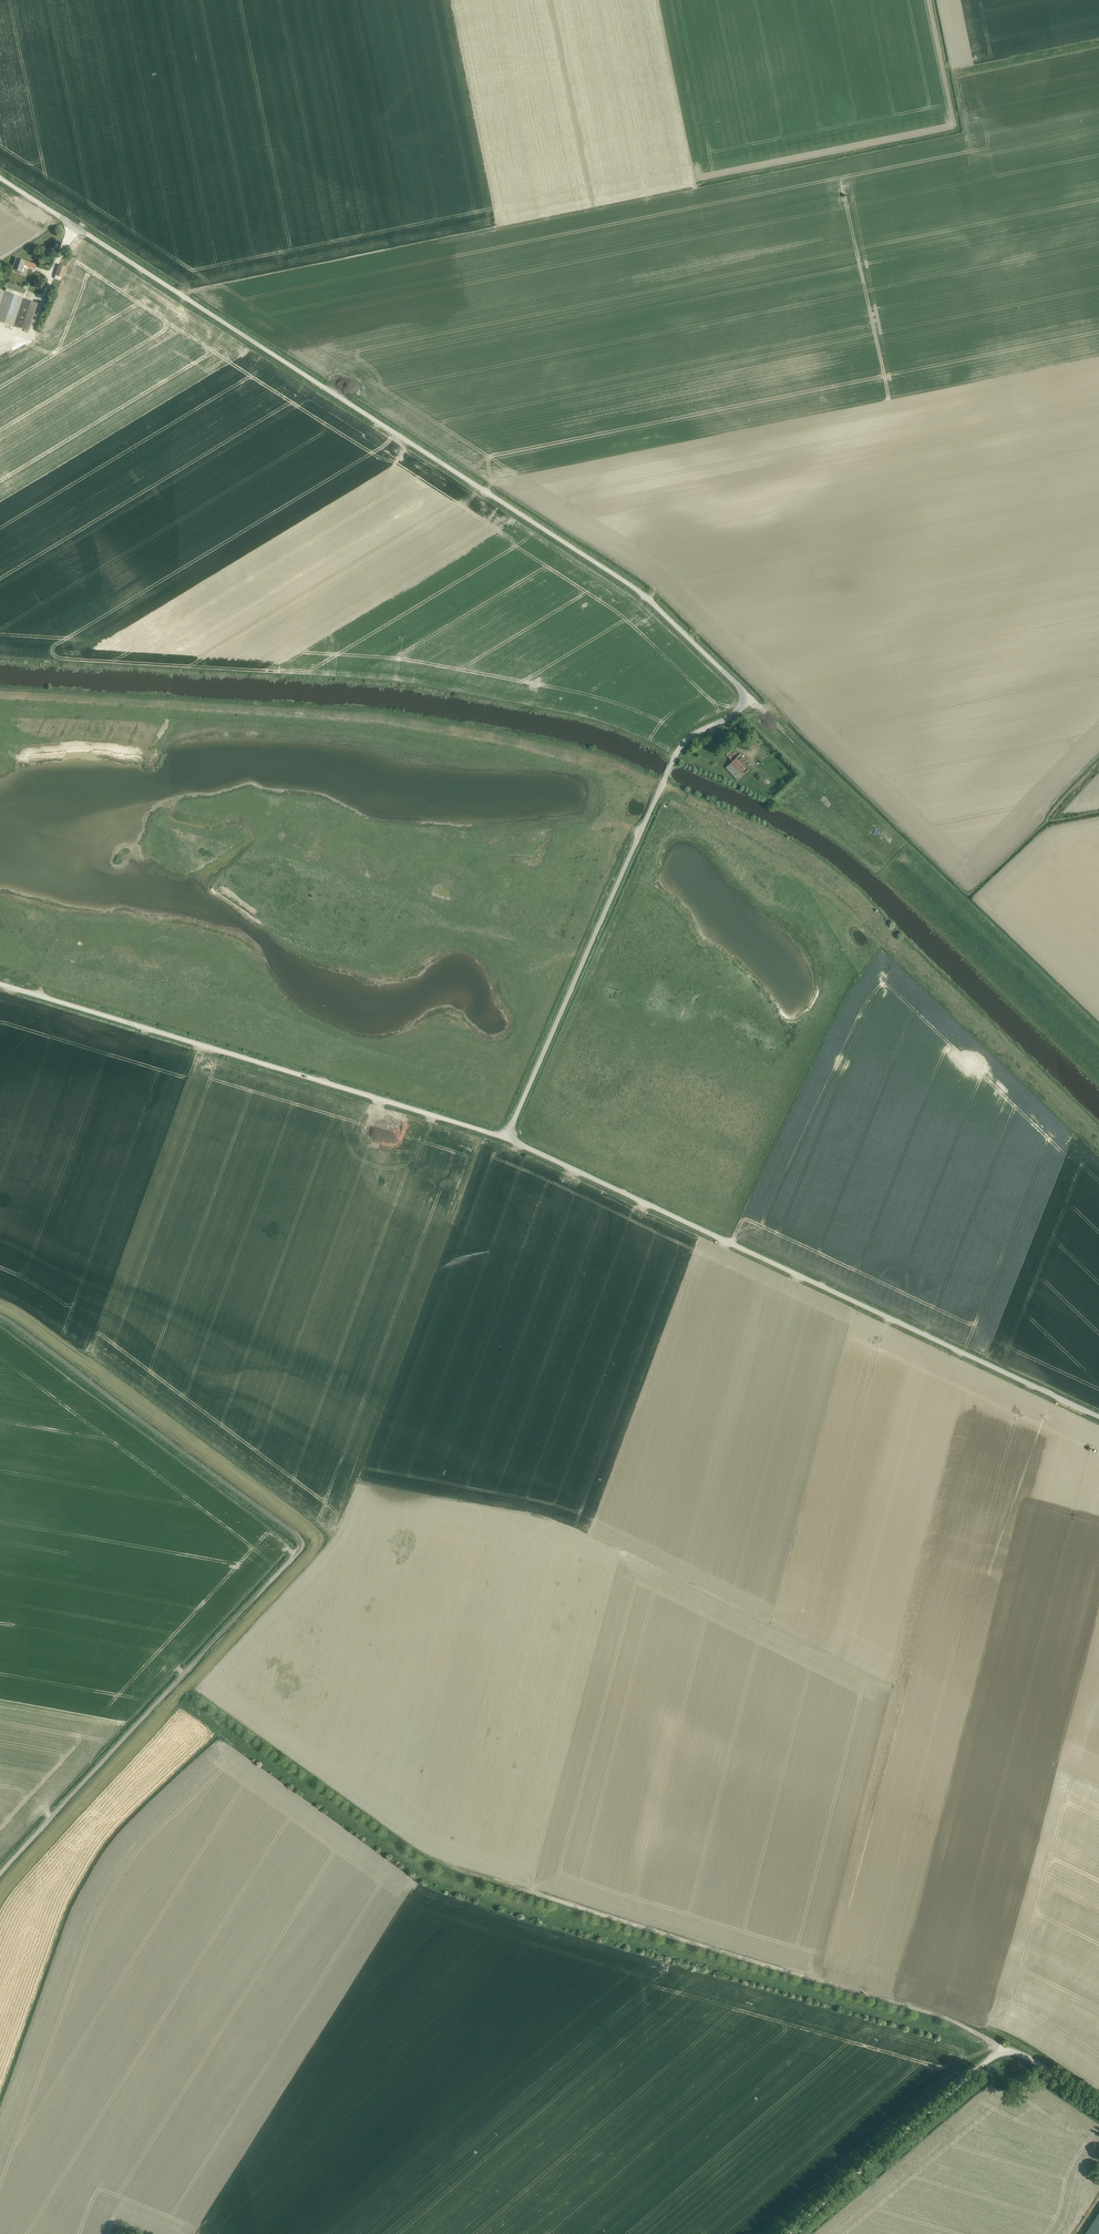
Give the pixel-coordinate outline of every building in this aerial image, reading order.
[(36,265),(16,258),(12,270),(21,273),(23,268),(26,269),(27,266),(35,269),(36,265)] [(62,276),(65,267),(59,265),(56,273),(62,276)] [(0,306),(0,322),(28,331),(37,304),(22,299),(23,295),(5,289),(4,293),(0,306)] [(731,728),(723,735),(728,741),(736,733),(731,728)] [(739,756),(731,762),(743,775),(752,767),(740,754),(739,756)] [(1085,2233),(1098,2233),(1098,2213),(1085,2233)]
